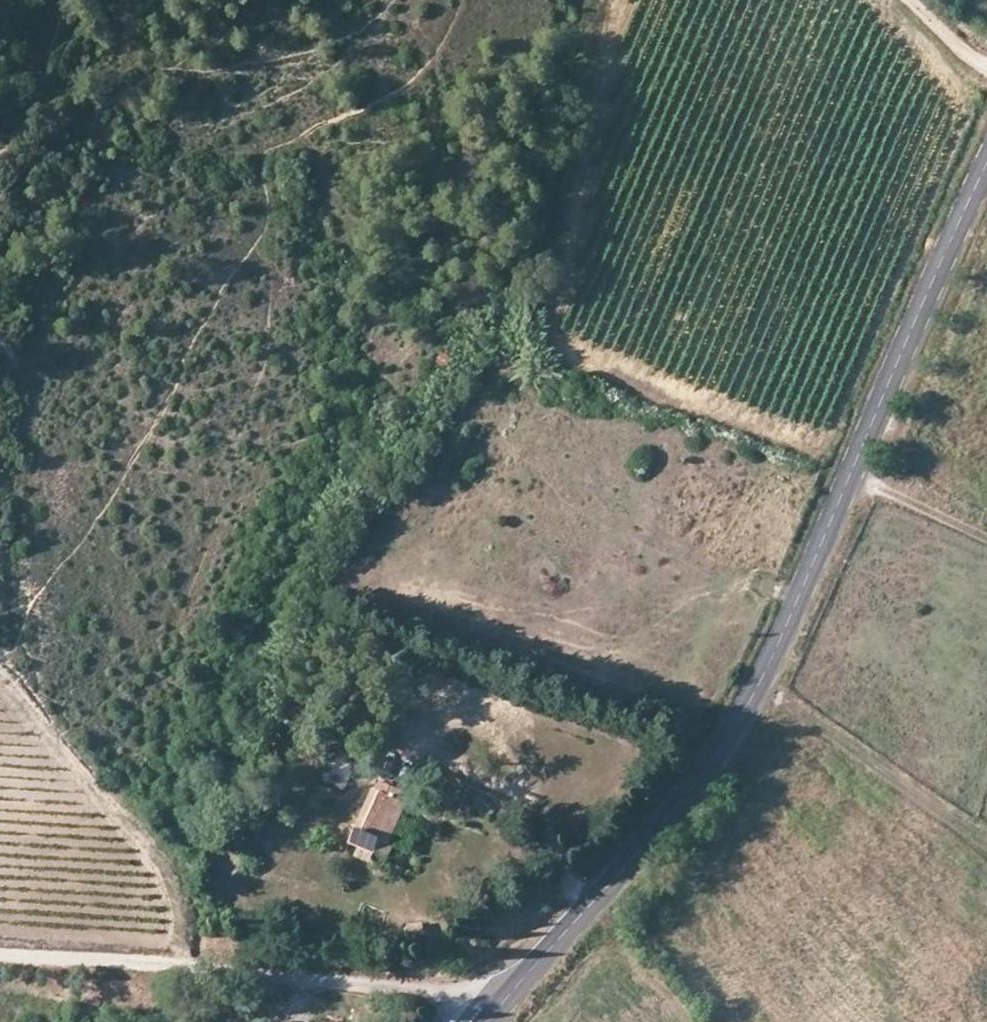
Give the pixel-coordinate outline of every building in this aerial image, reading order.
[(395,801),(372,792),(349,843),(372,855),(395,801)]
